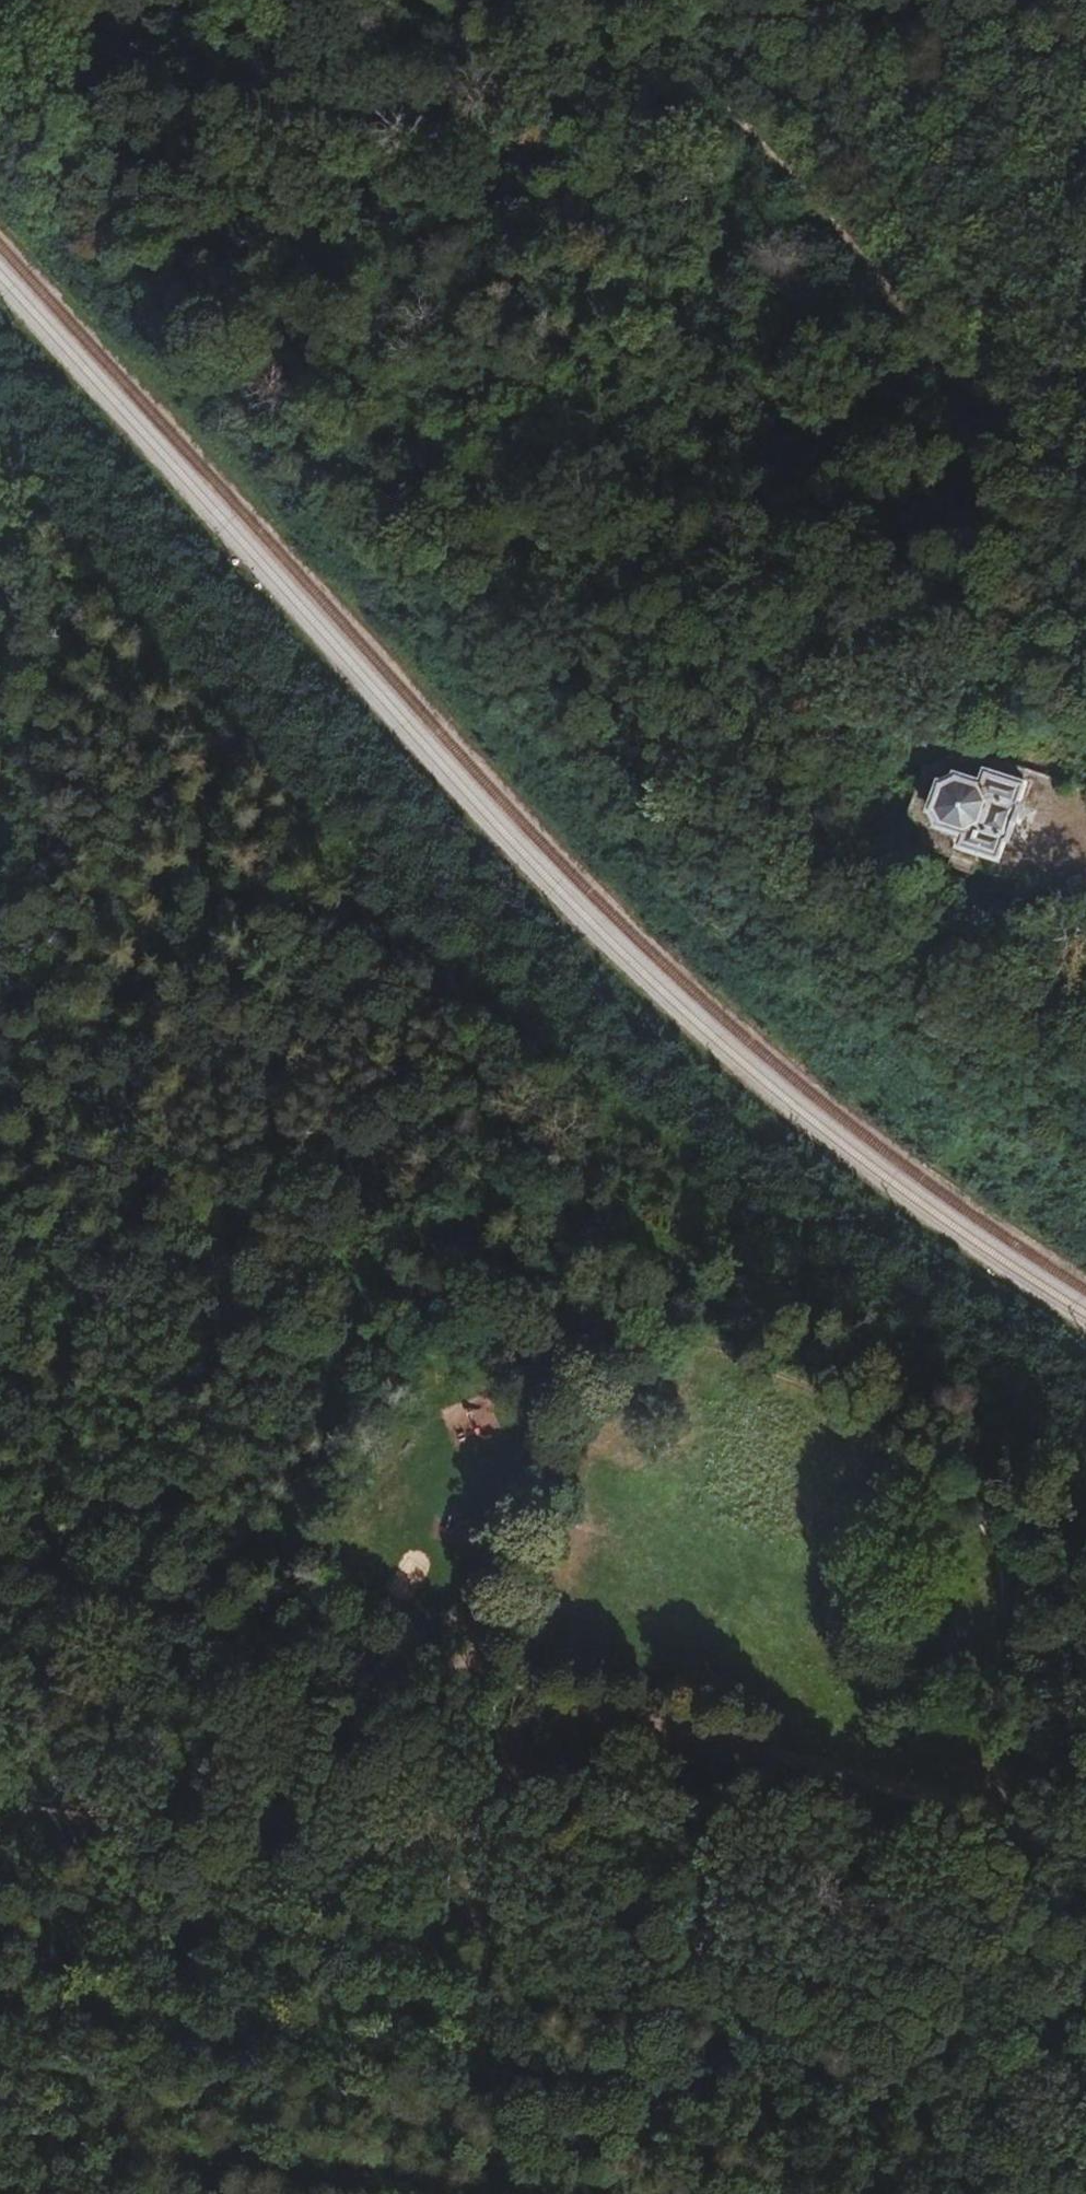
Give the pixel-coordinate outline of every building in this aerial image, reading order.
[(967,842),(963,852),(1000,865),(1006,844),(1009,846),(1022,810),(1020,809),(1026,787),(989,773),(985,785),(962,778),(946,788),(941,806),(936,821),(942,824),(941,831),(967,842)]
